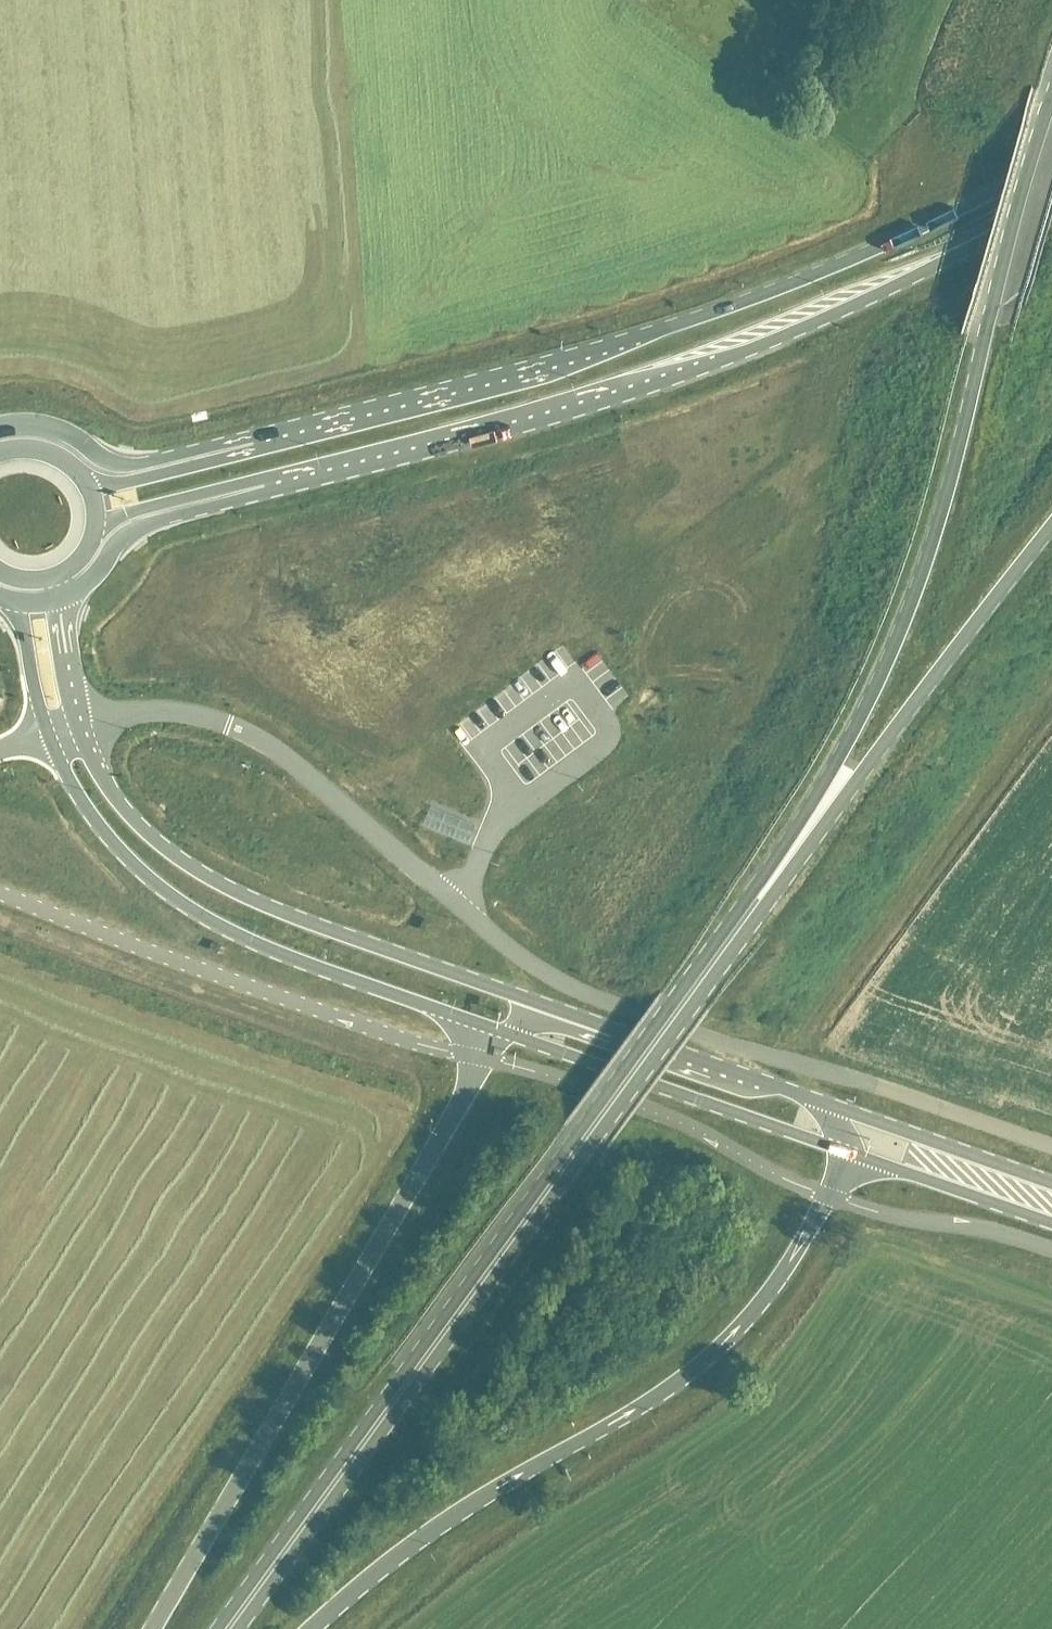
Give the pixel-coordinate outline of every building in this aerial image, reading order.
[(12,372),(1,364),(9,354),(0,347),(0,389),(12,372)]
